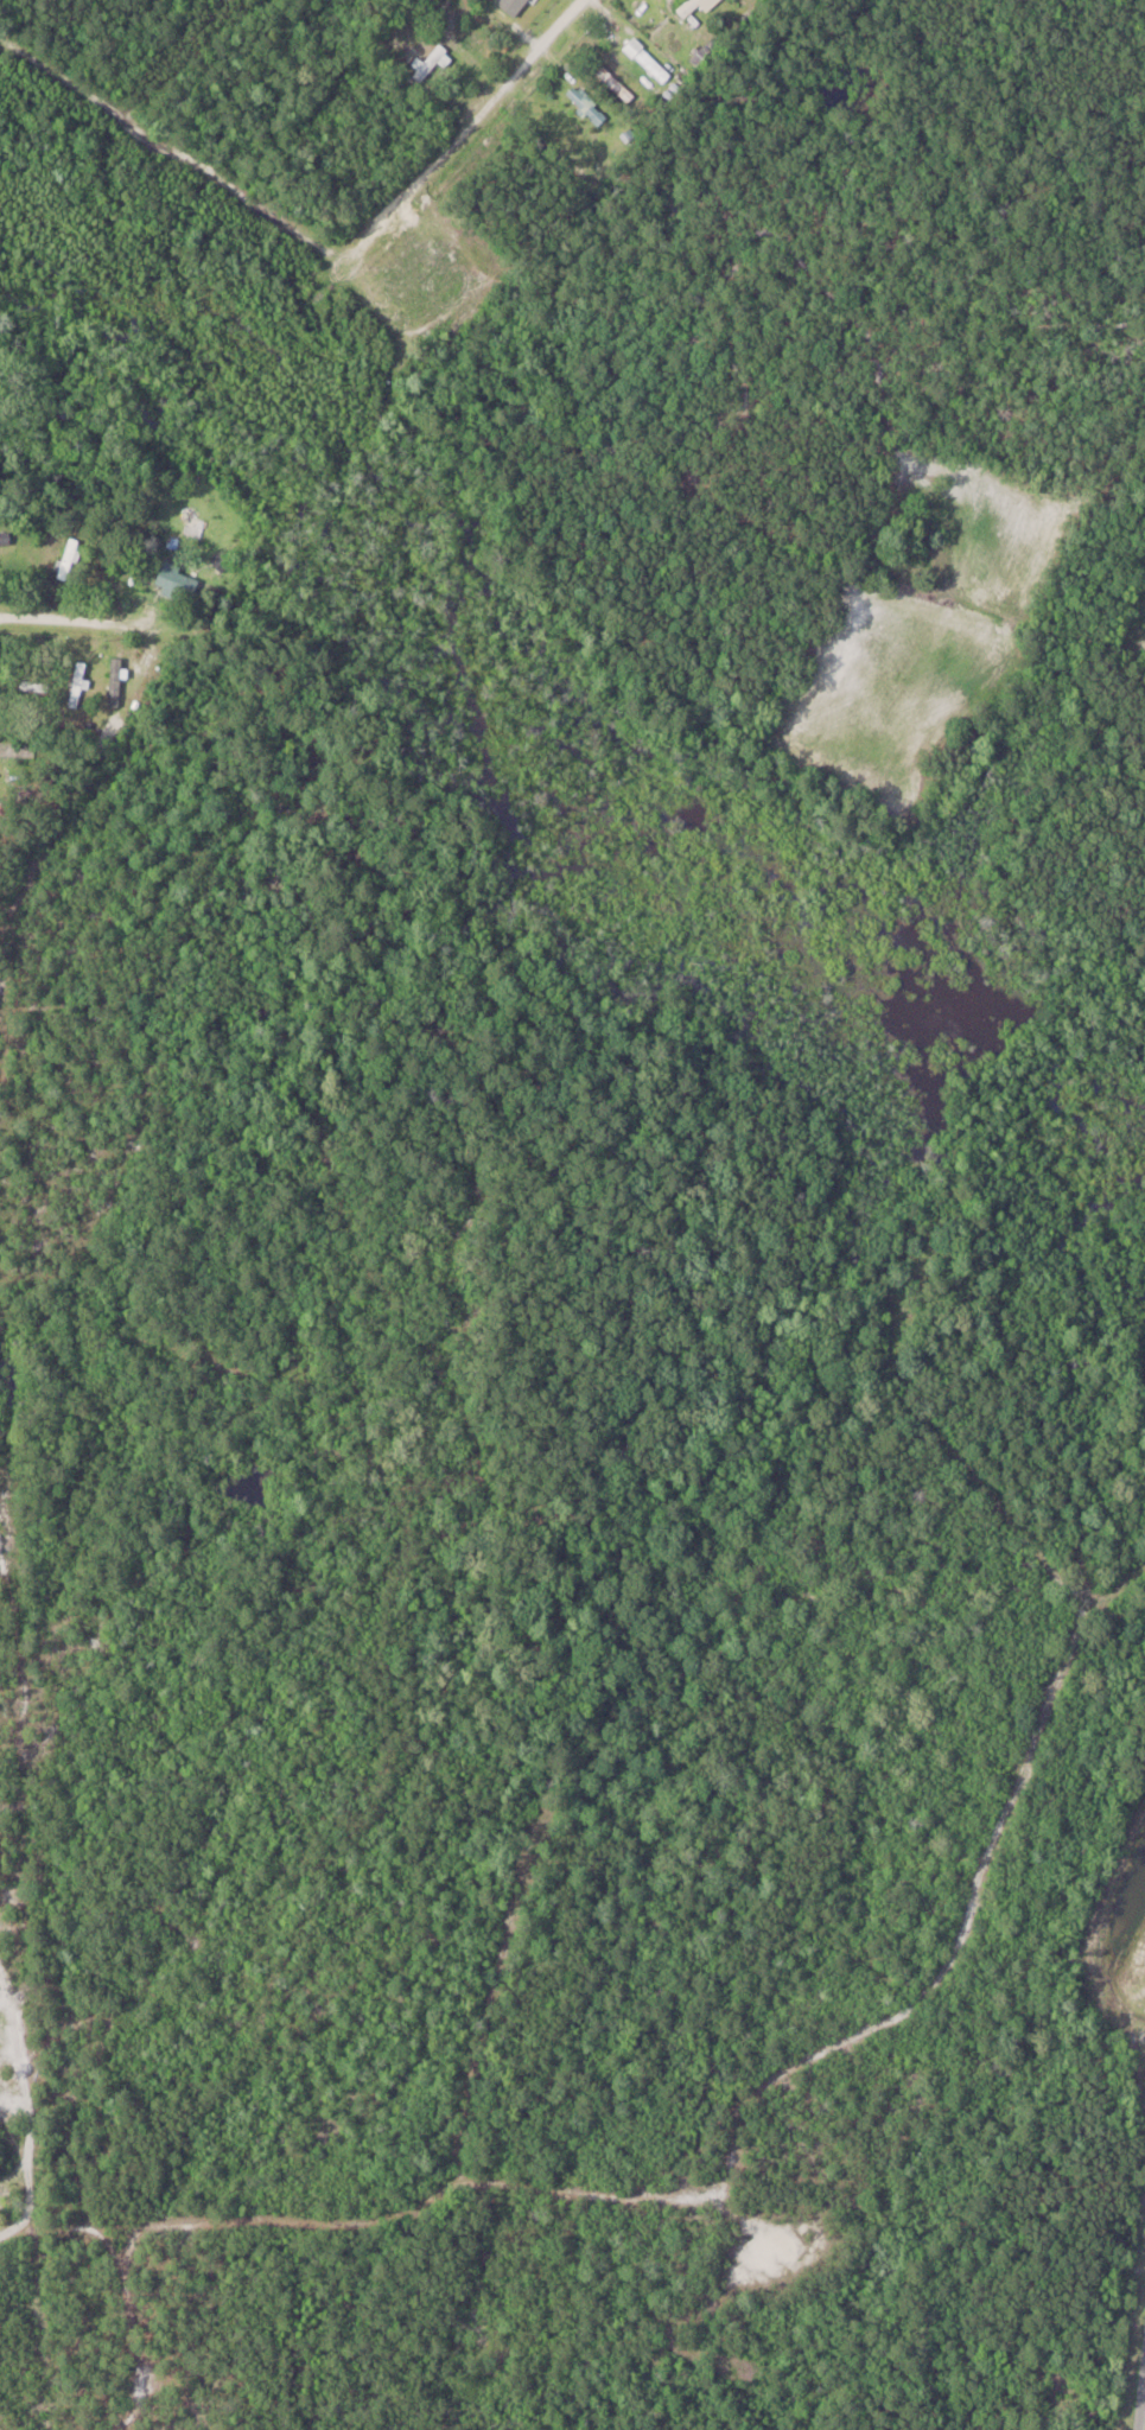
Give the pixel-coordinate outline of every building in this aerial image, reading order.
[(687,19),(701,5),(709,12),(722,0),(688,0),(678,10),(687,19)] [(423,84),(450,50),(438,41),(411,75),(423,84)] [(671,76),(644,47),(637,55),(664,83),(671,76)] [(693,51),(695,63),(708,60),(707,49),(693,51)] [(593,69),(628,104),(636,96),(601,61),(593,69)] [(166,594),(185,601),(196,573),(167,562),(158,585),(168,589),(166,594)] [(116,709),(129,709),(129,667),(116,667),(116,709)]
